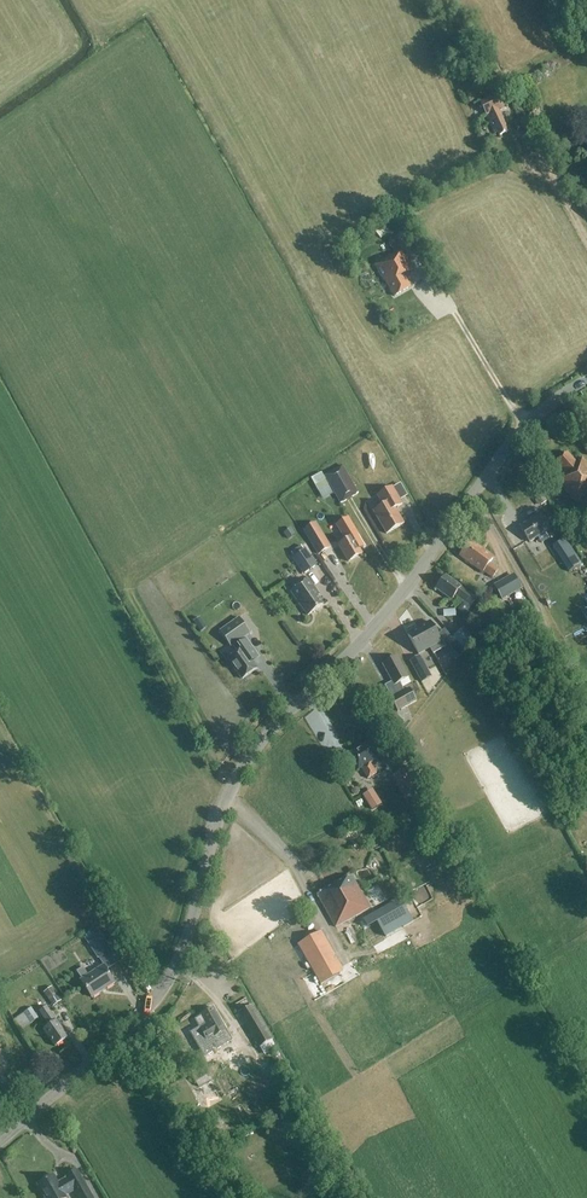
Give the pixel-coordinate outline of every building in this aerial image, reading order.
[(465,15),(456,17),(460,31),(469,28),(465,15)] [(499,136),(508,132),(498,110),(504,107),(497,94),(480,103),(495,134),(498,133),(499,136)] [(519,121),(523,130),(525,129),(529,137),(528,138),(530,142),(538,138),(527,116),(519,121)] [(412,270),(401,250),(375,265),(385,282),(386,281),(394,296),(410,287),(403,275),(412,270)] [(586,493),(586,464),(582,458),(576,463),(567,453),(554,464),(564,475),(557,481),(576,503),(586,493)] [(358,494),(354,486),(342,466),(325,476),(336,496),(341,504),(358,494)] [(383,506),(373,512),(387,535),(404,525),(395,509),(403,505),(401,501),(408,497),(401,484),(393,488),(377,496),(379,498),(383,506)] [(535,500),(540,506),(547,501),(542,495),(535,500)] [(529,543),(550,529),(540,514),(519,527),(529,543)] [(348,518),(335,525),(344,541),(337,544),(348,562),(362,554),(356,544),(360,541),(357,535),(358,534),(348,518)] [(316,523),(315,524),(304,531),(319,556),(332,548),(316,523)] [(284,534),(288,540),(295,536),(291,529),(284,534)] [(565,538),(552,547),(557,554),(570,545),(565,538)] [(492,578),(498,570),(490,563),(494,557),(471,541),(459,556),(482,573),(483,572),(492,578)] [(306,550),(293,559),(304,575),(317,566),(306,550)] [(329,562),(321,566),(327,577),(334,573),(329,562)] [(522,589),(513,574),(493,585),(502,600),(522,589)] [(476,599),(468,593),(461,587),(445,575),(436,589),(451,600),(455,595),(471,607),(476,599)] [(308,580),(291,592),(308,615),(323,605),(317,597),(319,595),(308,580)] [(210,611),(204,616),(211,626),(218,622),(210,611)] [(242,679),(257,669),(247,656),(254,651),(244,638),(250,633),(239,618),(219,632),(230,647),(232,646),(237,653),(228,659),(242,679)] [(442,640),(441,641),(430,622),(419,629),(429,647),(433,654),(446,647),(442,640)] [(429,647),(419,629),(407,635),(417,654),(429,647)] [(464,630),(454,639),(464,650),(464,649),(466,652),(476,643),(464,630)] [(464,650),(454,639),(447,646),(457,656),(464,650)] [(397,656),(382,665),(392,682),(384,686),(391,698),(390,699),(397,712),(416,701),(409,688),(404,691),(400,683),(409,678),(397,656)] [(432,677),(420,656),(409,662),(412,666),(420,681),(421,683),(432,677)] [(370,763),(377,758),(367,743),(349,754),(358,770),(361,768),(368,779),(376,774),(370,763)] [(417,791),(404,770),(393,777),(406,798),(417,791)] [(373,791),(382,805),(389,801),(379,787),(373,791)] [(370,792),(363,796),(372,810),(380,806),(370,792)] [(335,927),(370,908),(351,875),(317,895),(335,927)] [(376,923),(404,907),(399,898),(371,914),(376,923)] [(110,950),(97,930),(85,938),(98,958),(110,950)] [(318,938),(297,950),(307,968),(315,982),(337,970),(318,938)] [(81,980),(92,998),(114,983),(103,966),(88,976),(83,968),(77,972),(82,980),(81,980)] [(44,993),(51,1003),(54,1007),(62,1001),(53,987),(44,993)] [(186,996),(195,1000),(198,994),(188,990),(186,996)] [(275,1044),(272,1040),(252,1005),(239,1013),(250,1032),(252,1036),(248,1038),(258,1055),(275,1044)] [(49,1026),(44,1030),(55,1046),(68,1037),(56,1021),(46,1007),(39,1012),(49,1026)] [(24,1013),(31,1023),(38,1019),(31,1008),(24,1013)] [(221,1041),(218,1035),(226,1030),(213,1008),(201,1015),(194,1019),(207,1041),(206,1042),(209,1048),(221,1041)] [(192,1076),(199,1088),(212,1081),(205,1069),(192,1076)] [(37,1185),(44,1197),(67,1197),(65,1195),(73,1190),(78,1197),(93,1197),(77,1170),(66,1177),(67,1179),(58,1184),(54,1175),(37,1185)]
